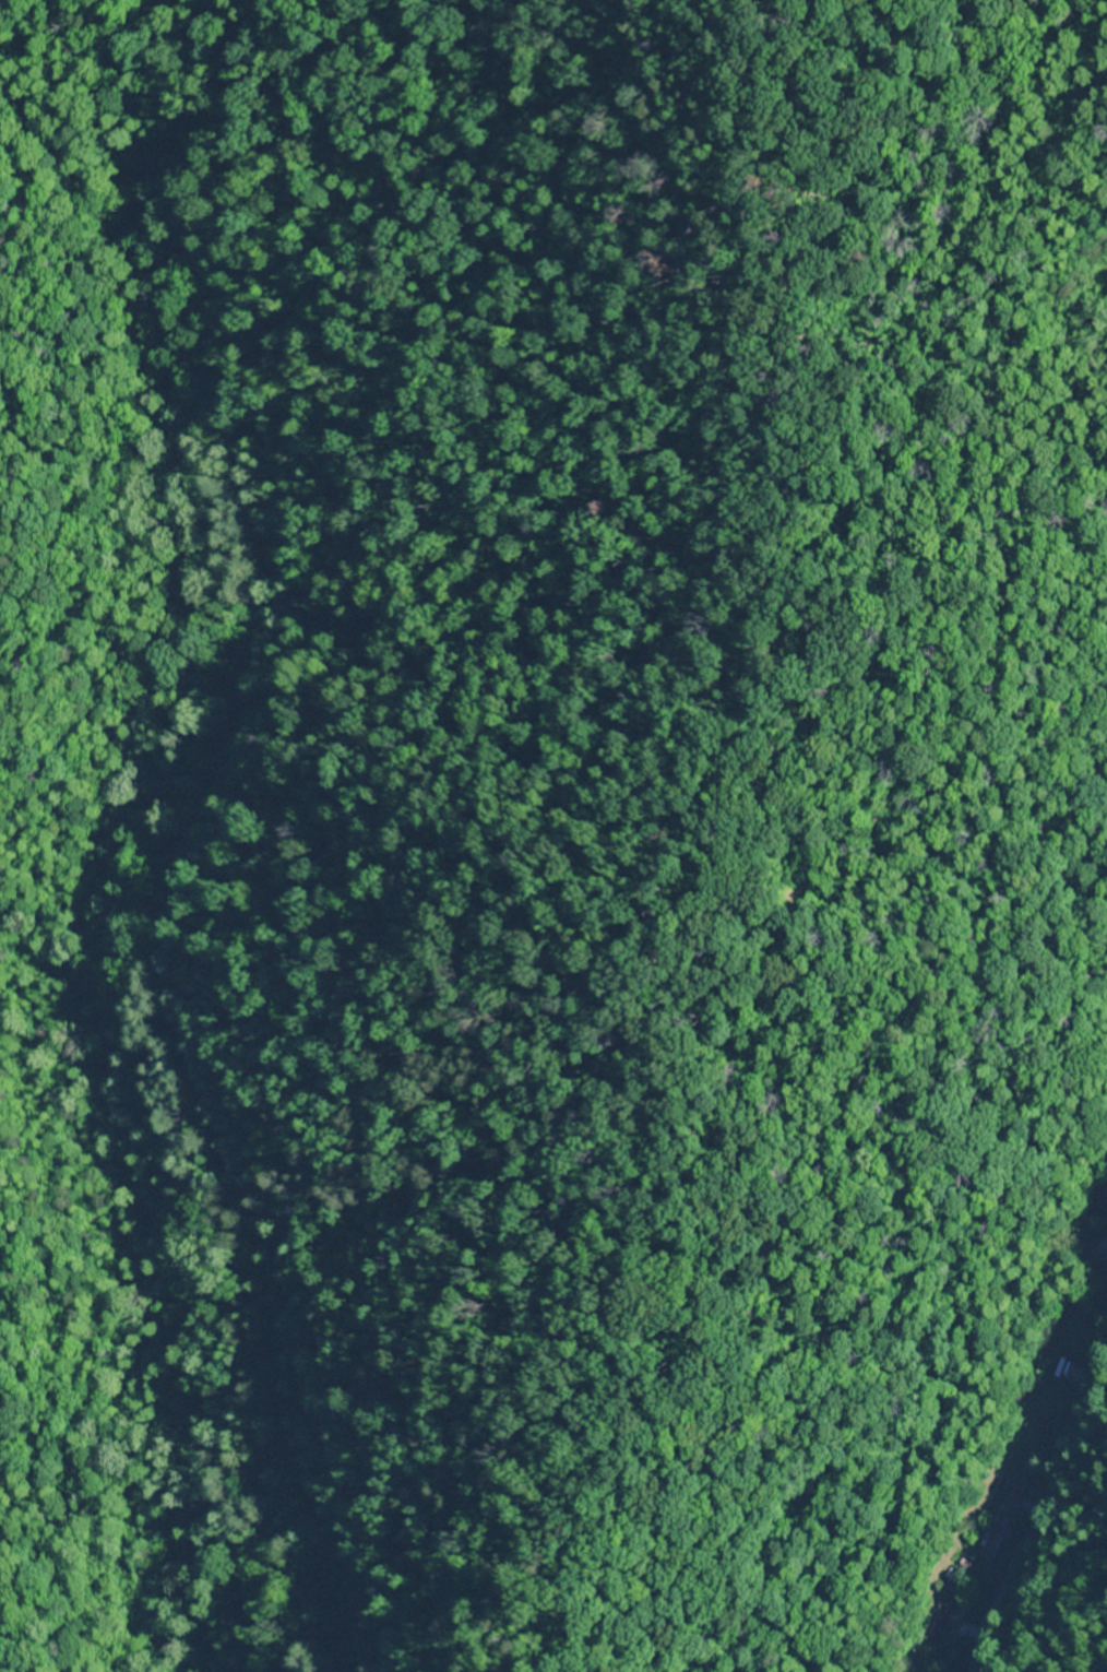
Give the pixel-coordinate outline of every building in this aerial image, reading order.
[(1009,1505),(1017,1508),(1021,1498),(1013,1495),(1009,1505)]
